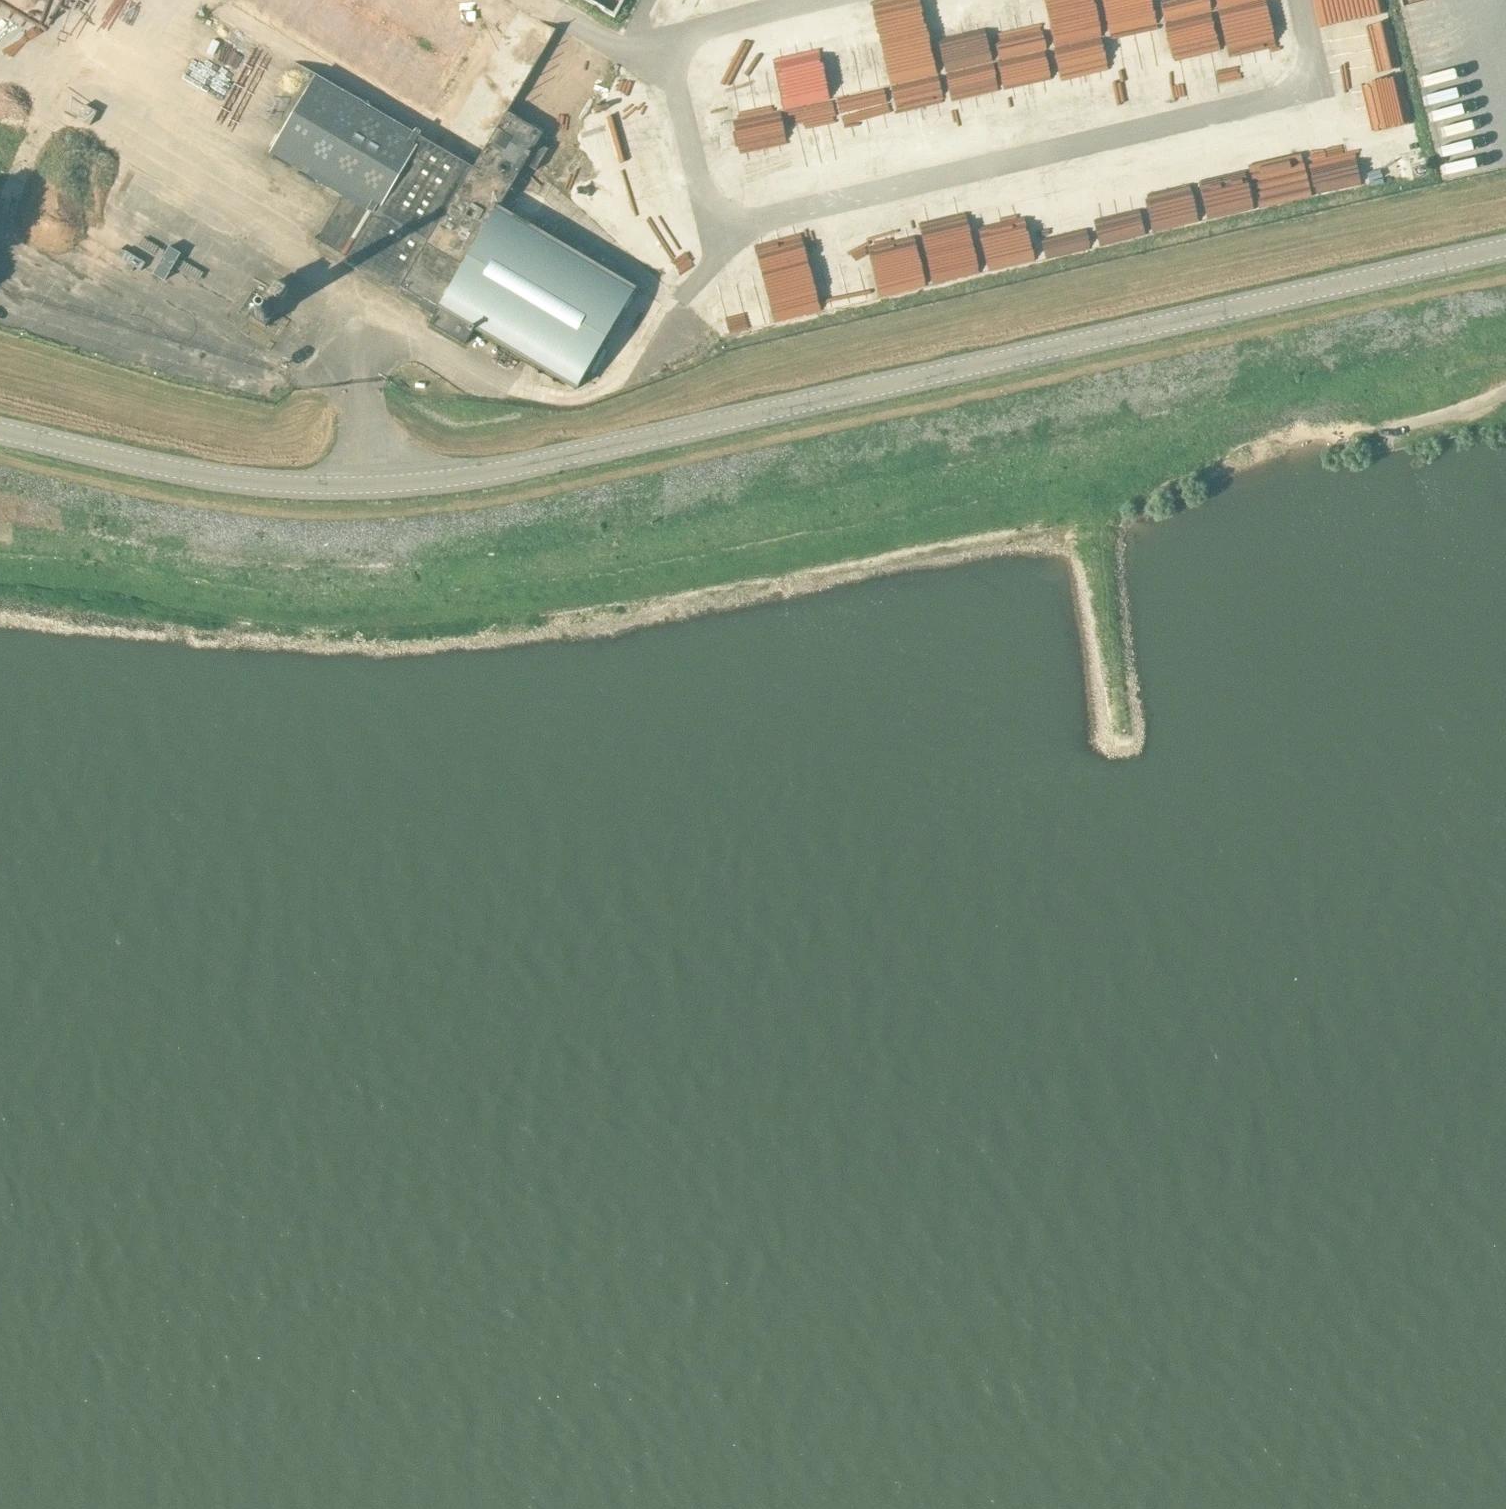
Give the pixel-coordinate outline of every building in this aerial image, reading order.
[(549,149),(537,142),(542,134),(508,113),(557,30),(507,0),(220,0),(211,14),(316,75),(270,152),(344,196),(318,238),(348,256),(345,262),(436,315),(430,324),(465,345),(474,329),(576,389),(635,288),(499,208),(524,165),(536,172),(549,149)]
